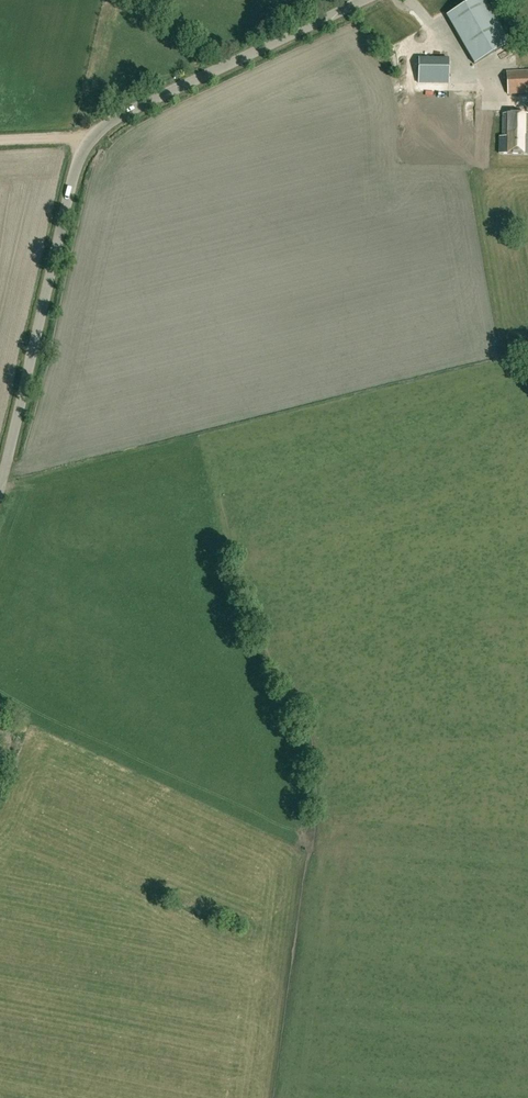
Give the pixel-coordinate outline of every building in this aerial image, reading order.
[(509,44),(484,0),(474,0),(446,16),(474,64),(509,44)] [(418,58),(418,129),(477,130),(477,126),(485,126),(486,106),(477,106),(477,105),(477,84),(448,84),(448,59),(418,58)] [(527,93),(527,71),(506,72),(507,94),(527,93)] [(510,114),(503,114),(503,139),(499,139),(499,154),(527,154),(527,114),(510,114)]
